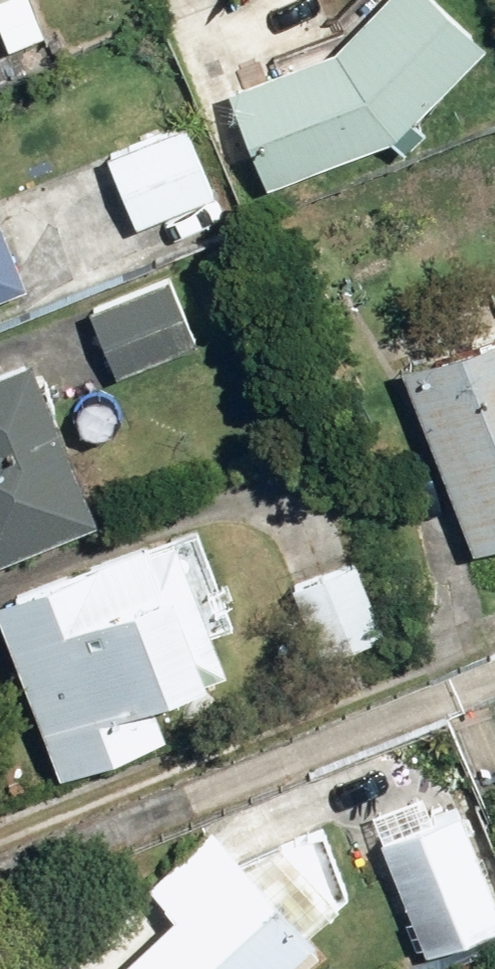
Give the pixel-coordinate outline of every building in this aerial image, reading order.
[(329,42),(211,90),(252,191),(381,139),(473,39),(430,0),(368,0),(329,42)] [(176,125),(96,159),(126,230),(207,197),(176,125)] [(19,290),(0,241),(0,297),(19,290)] [(163,281),(79,313),(105,379),(189,346),(163,281)] [(385,366),(459,553),(494,539),(494,322),(385,366)] [(18,359),(0,366),(0,565),(89,527),(18,359)] [(0,595),(0,663),(45,781),(156,739),(142,703),(213,676),(159,534),(0,595)] [(349,561),(280,586),(308,659),(376,634),(349,561)] [(370,840),(416,956),(494,925),(494,921),(450,808),(370,840)] [(304,941),(199,829),(135,889),(161,917),(106,968),(274,968),(304,941)]
